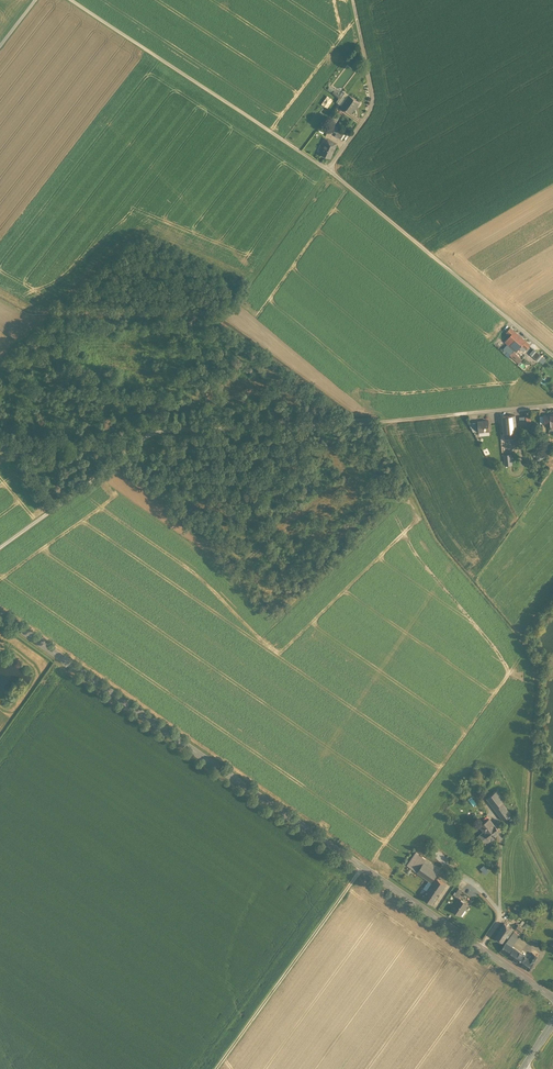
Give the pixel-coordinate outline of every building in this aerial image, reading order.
[(360,103),(350,95),(342,106),(351,113),(356,106),(357,107),(360,103)] [(332,131),(336,133),(335,136),(341,138),(345,130),(334,125),(332,131)] [(321,154),(330,158),(336,147),(327,143),(321,154)] [(530,345),(510,328),(507,332),(511,335),(508,338),(505,342),(517,352),(520,348),(522,345),(526,349),(530,345)] [(513,350),(507,345),(504,349),(510,354),(511,354),(515,358),(517,360),(518,359),(520,361),(521,359),(513,353),(512,352),(513,350)] [(543,363),(546,358),(532,349),(529,354),(543,363)] [(515,415),(503,416),(504,433),(517,432),(515,415)] [(544,415),(545,426),(546,426),(552,426),(552,415),(544,415)] [(489,420),(478,421),(479,431),(490,430),(489,420)] [(487,798),(503,820),(511,814),(503,803),(505,802),(497,790),(487,798)] [(485,833),(495,826),(489,819),(480,826),(484,831),(485,833)] [(485,833),(489,838),(493,835),(495,837),(496,836),(495,834),(499,831),(495,825),(495,826),(485,833)] [(485,833),(484,831),(479,835),(486,844),(490,840),(489,838),(485,833)] [(440,869),(416,853),(407,865),(429,880),(431,882),(435,877),(440,869)] [(438,853),(435,856),(443,866),(444,867),(451,861),(446,856),(443,858),(438,853)] [(446,884),(435,877),(431,882),(432,882),(434,881),(444,888),(446,884)] [(433,894),(437,897),(444,888),(434,881),(432,882),(429,887),(435,892),(433,894)] [(422,897),(433,904),(437,897),(433,894),(435,892),(429,887),(427,890),(422,897)] [(454,895),(458,898),(462,891),(459,888),(454,895)] [(452,909),(460,915),(468,904),(459,898),(452,909)] [(499,932),(506,937),(511,929),(512,928),(505,923),(499,932)] [(514,931),(511,929),(506,937),(509,939),(514,931)] [(514,931),(509,939),(508,940),(512,944),(519,934),(514,931)] [(506,937),(499,932),(496,936),(503,941),(506,937)] [(501,950),(509,956),(514,949),(515,948),(506,942),(501,950)] [(529,959),(517,951),(511,958),(529,970),(534,963),(529,959)] [(529,959),(534,963),(538,957),(533,953),(529,959)]
